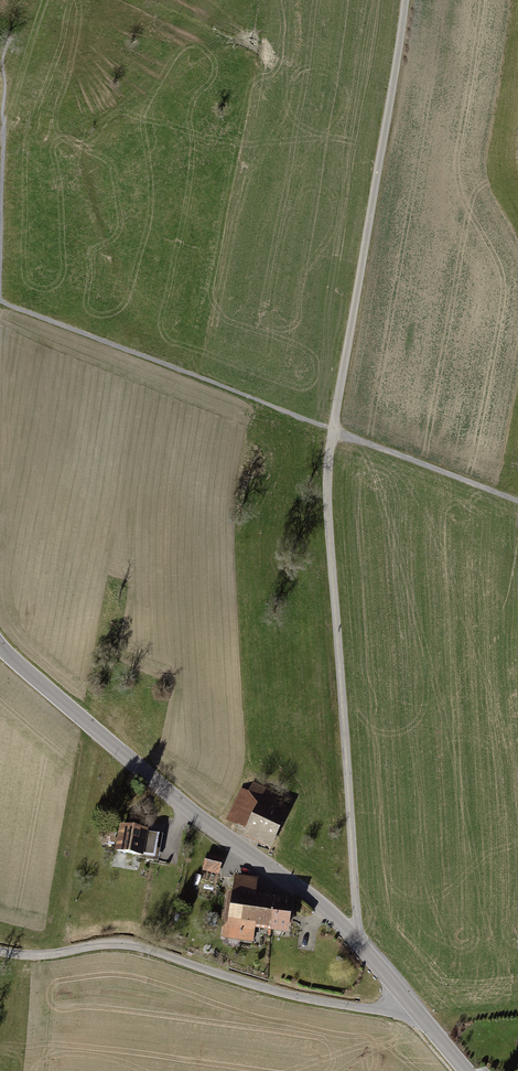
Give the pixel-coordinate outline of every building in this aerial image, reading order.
[(234,822),(273,840),(287,810),(275,805),(279,796),(252,784),(234,822)] [(146,831),(121,827),(117,850),(141,855),(142,854),(153,856),(157,834),(145,832),(146,831)] [(114,832),(107,831),(104,844),(112,845),(114,832)] [(208,854),(204,867),(219,871),(223,858),(208,854)] [(236,896),(234,896),(228,935),(253,939),(255,924),(271,926),(275,902),(272,901),(272,897),(263,895),(263,896),(252,894),(255,880),(238,878),(236,896)] [(290,904),(275,902),(271,926),(287,929),(290,904)]
